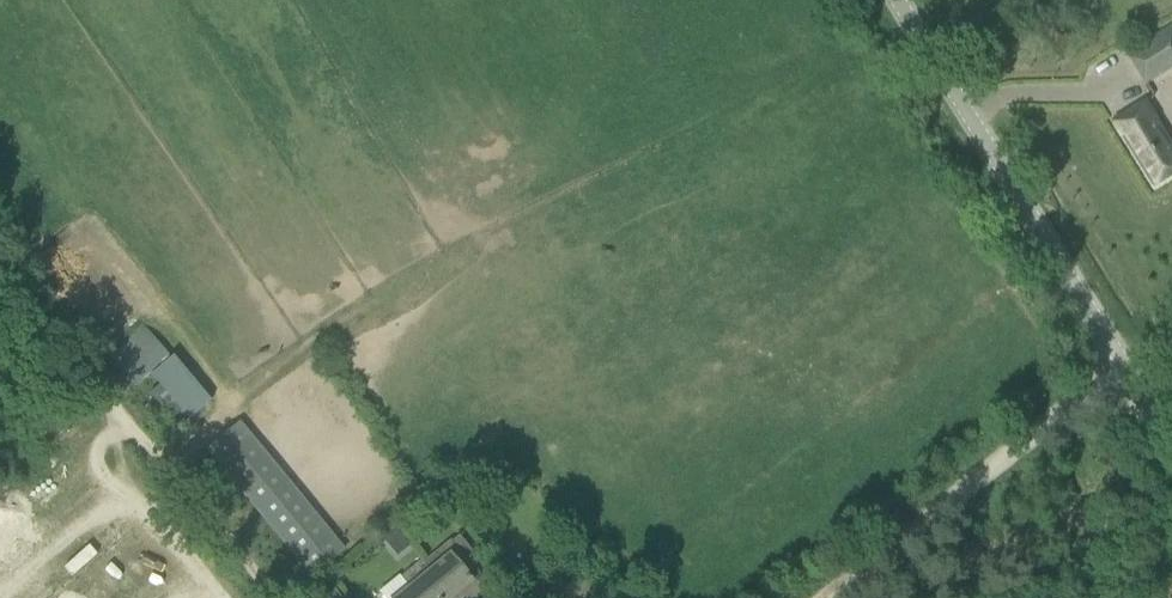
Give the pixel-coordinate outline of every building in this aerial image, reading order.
[(1130,58),(1147,85),(1171,69),(1171,26),(1153,38),(1155,42),(1130,58)] [(1113,122),(1154,188),(1171,176),(1171,144),(1146,102),(1113,122)] [(126,347),(142,371),(165,355),(148,331),(126,347)] [(189,420),(211,402),(172,356),(151,374),(189,420)] [(341,552),(240,423),(206,450),(308,578),(327,563),(341,552)] [(458,596),(460,597),(475,597),(487,588),(466,560),(473,554),(459,536),(426,561),(420,562),(401,578),(408,587),(395,597),(456,597),(458,596)] [(311,597),(337,597),(330,590),(319,589),(311,596),(311,597)]
